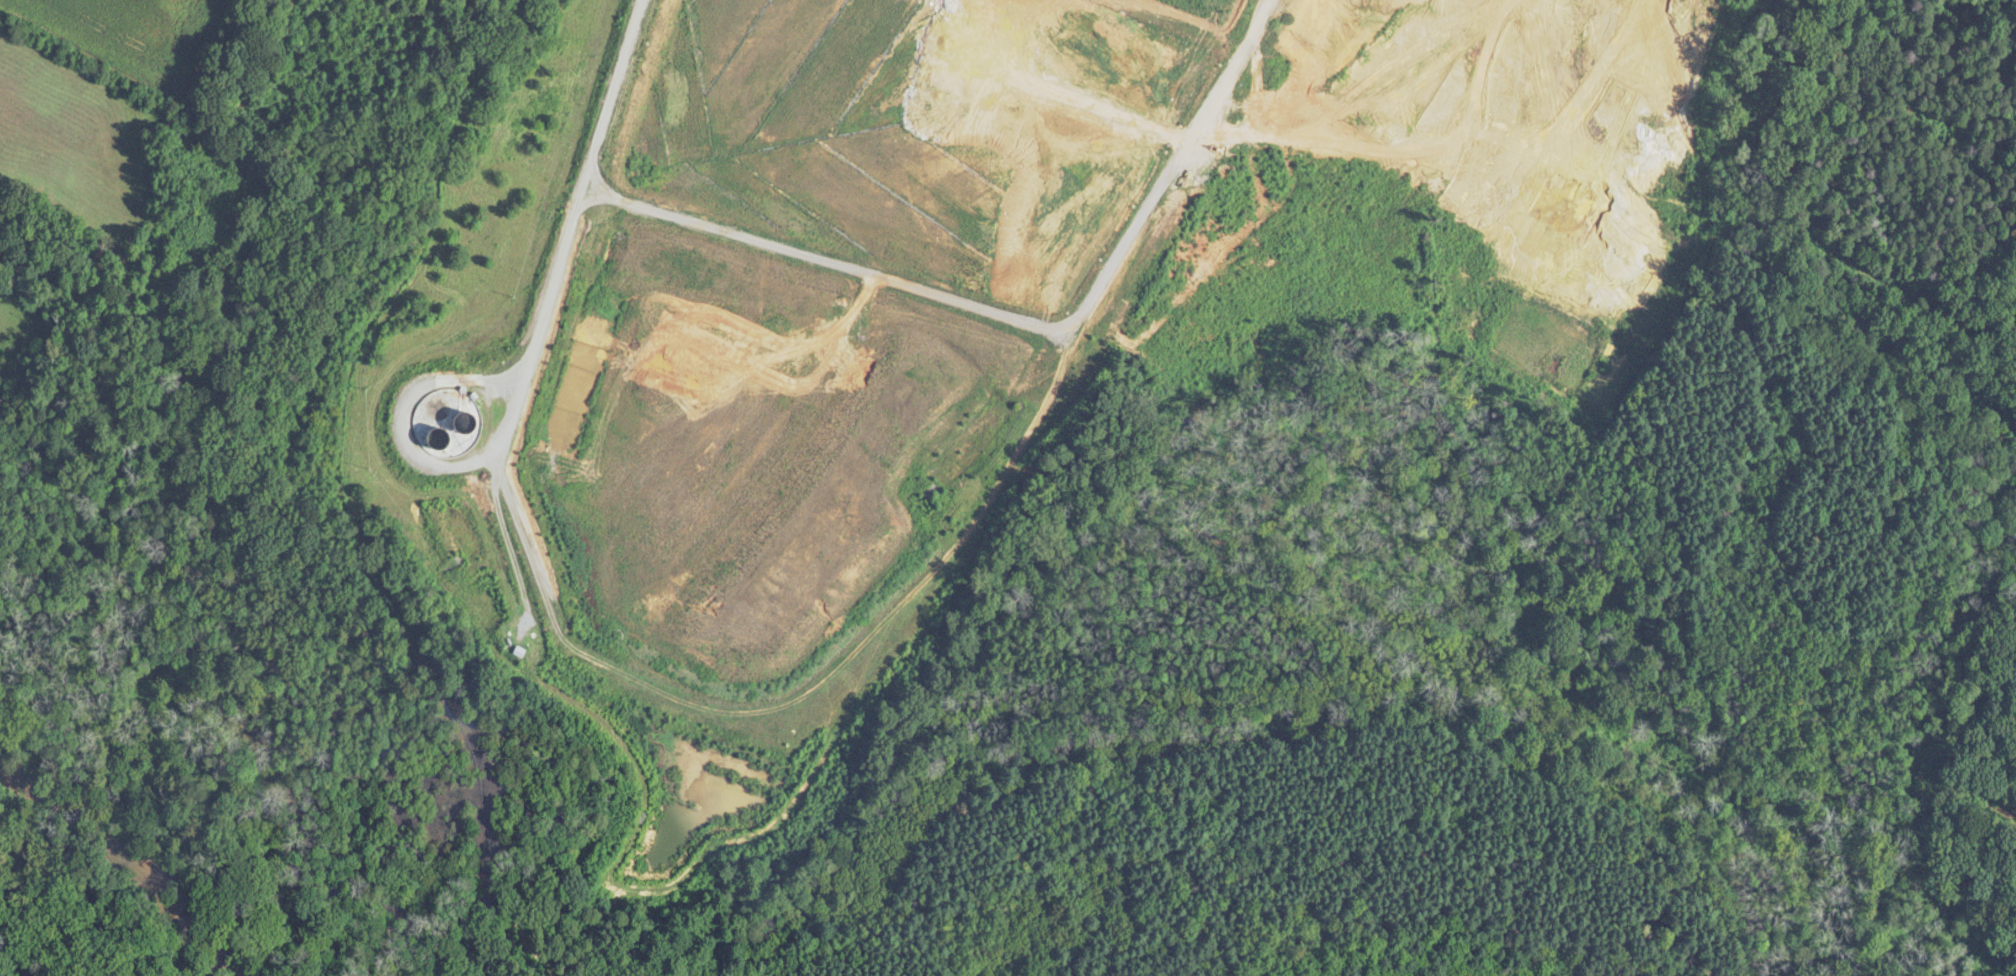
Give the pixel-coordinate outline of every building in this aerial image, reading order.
[(443,463),(482,436),(449,386),(409,413),(443,463)]
